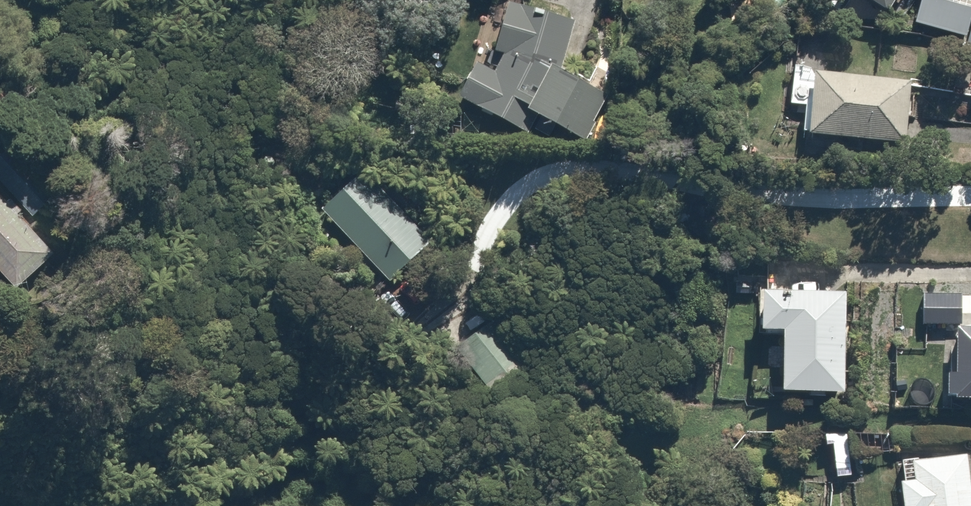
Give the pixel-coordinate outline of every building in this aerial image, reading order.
[(893,21),(908,0),(863,0),(893,21)] [(967,0),(950,0),(948,6),(924,2),(918,34),(941,39),(970,48),(970,1),(967,0)] [(461,104),(526,137),(536,118),(582,141),(605,94),(559,71),(583,24),(532,11),(513,7),(501,57),(508,59),(499,77),(479,67),(461,104)] [(911,154),(915,85),(827,80),(830,42),(798,40),(793,110),(809,111),(807,147),(911,154)] [(0,163),(0,194),(27,225),(54,201),(11,153),(0,163)] [(371,172),(320,216),(382,288),(433,243),(371,172)] [(16,298),(58,261),(27,225),(0,194),(0,280),(16,298)] [(838,277),(750,276),(749,318),(770,319),(769,381),(836,382),(838,277)] [(970,390),(970,318),(958,318),(959,287),(916,285),(915,320),(944,321),(943,364),(936,363),(935,389),(970,390)] [(541,377),(502,322),(464,350),(503,404),(541,377)] [(905,450),(906,470),(890,471),(893,505),(969,505),(964,445),(905,450)]
